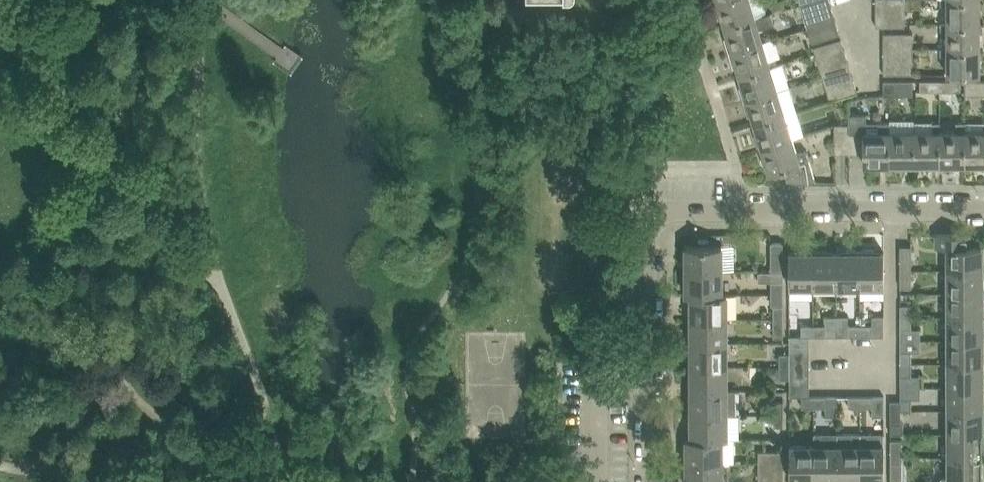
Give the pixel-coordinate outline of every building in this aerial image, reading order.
[(725,26),(763,14),(768,12),(765,0),(723,0),(715,3),(719,17),(722,16),(725,26)] [(805,16),(832,7),(830,0),(809,0),(801,2),(805,16)] [(876,12),(905,12),(905,0),(876,0),(876,12)] [(948,22),(980,22),(980,0),(941,0),(941,4),(948,4),(948,22)] [(805,16),(809,29),(836,21),(832,7),(805,16)] [(728,36),(725,37),(729,51),(763,41),(759,28),(775,23),(771,12),(768,12),(763,14),(725,26),(728,36)] [(905,12),(876,12),(876,26),(905,26),(905,12)] [(836,21),(809,29),(813,42),(841,34),(836,21)] [(948,29),(948,47),(980,47),(980,22),(948,22),(941,22),(941,29),(948,29)] [(884,31),(884,45),(913,45),(913,31),(884,31)] [(814,46),(818,60),(846,51),(842,38),(814,46)] [(737,65),(740,75),(777,63),(775,56),(769,59),(763,41),(729,51),(734,66),(737,65)] [(884,45),(884,59),(913,59),(913,45),(884,45)] [(980,47),(948,47),(942,47),(942,54),(948,54),(948,73),(980,73),(980,47)] [(818,60),(822,73),(850,65),(846,51),(818,60)] [(913,59),(884,59),(884,73),(913,73),(913,59)] [(740,86),(744,100),(790,86),(783,62),(777,63),(740,75),(743,85),(740,86)] [(822,73),(827,87),(854,78),(850,65),(822,73)] [(854,78),(827,87),(831,100),(858,91),(854,78)] [(884,79),(884,93),(913,93),(913,79),(884,79)] [(920,79),(920,91),(941,91),(941,79),(920,79)] [(941,79),(941,91),(960,91),(961,79),(941,79)] [(983,94),(983,79),(965,79),(965,94),(983,94)] [(752,113),(755,123),(792,111),(797,110),(790,86),(744,100),(749,114),(752,113)] [(755,134),(759,148),(793,138),(787,120),(794,118),(792,111),(755,123),(758,133),(755,134)] [(850,124),(850,153),(864,153),(864,164),(890,164),(890,132),(890,125),(890,122),(867,122),(867,114),(850,114),(850,124)] [(916,132),(916,164),(917,164),(917,167),(929,168),(929,164),(941,164),(941,132),(941,125),(941,122),(934,122),(934,125),(934,132),(916,132)] [(941,132),(941,164),(942,164),(942,168),(954,167),(954,164),(966,164),(966,125),(966,123),(966,122),(957,122),(957,132),(941,132)] [(966,122),(966,123),(966,125),(966,164),(983,164),(983,122),(966,122)] [(835,153),(850,153),(850,124),(835,124),(835,153)] [(908,132),(890,132),(890,164),(916,164),(916,132),(916,125),(908,125),(908,132)] [(793,138),(759,148),(763,162),(766,161),(770,172),(784,168),(788,181),(813,181),(817,182),(807,150),(804,150),(797,150),(793,138)] [(937,246),(949,246),(949,269),(983,269),(983,259),(983,245),(971,245),(971,233),(967,233),(949,233),(937,233),(937,246)] [(771,241),(771,271),(784,271),(784,261),(784,241),(771,241)] [(687,259),(687,269),(723,269),(723,245),(687,245),(687,248),(684,250),(684,257),(687,259)] [(901,245),(901,275),(912,276),(912,245),(901,245)] [(800,252),(790,252),(790,272),(790,285),(791,285),(791,298),(814,298),(814,285),(814,249),(801,249),(800,252)] [(814,285),(837,286),(837,252),(828,252),(827,250),(814,249),(814,285)] [(837,286),(860,286),(860,249),(848,249),(847,252),(837,252),(837,286)] [(860,249),(860,286),(885,286),(885,251),(874,251),(874,249),(860,249)] [(687,283),(687,293),(723,293),(723,269),(687,269),(687,272),(684,274),(684,281),(687,283)] [(949,293),(983,293),(983,279),(983,278),(983,269),(949,269),(949,293)] [(771,271),(759,271),(759,280),(771,280),(771,271)] [(784,271),(771,271),(771,280),(784,280),(784,271)] [(912,276),(901,275),(901,287),(912,287),(912,276)] [(692,315),(692,318),(728,317),(728,294),(723,294),(723,293),(687,293),(687,294),(692,294),(692,304),(689,306),(689,313),(692,315)] [(949,316),(983,317),(983,306),(983,293),(949,293),(949,316)] [(901,304),(901,316),(912,316),(912,304),(901,304)] [(784,305),(774,305),(774,317),(784,317),(784,305)] [(873,325),(861,325),(861,335),(873,335),(885,335),(885,315),(873,315),(873,324),(873,325)] [(901,316),(901,328),(912,328),(912,316),(901,316)] [(949,340),(983,340),(983,325),(983,317),(949,316),(949,340)] [(692,339),(692,342),(728,341),(728,317),(692,318),(692,328),(689,330),(689,337),(692,339)] [(784,317),(774,317),(774,337),(784,337),(784,317)] [(790,341),(790,347),(810,347),(810,335),(814,335),(814,325),(810,325),(802,325),(802,335),(790,335),(790,341)] [(826,325),(814,325),(814,335),(826,335),(826,325)] [(849,325),(849,335),(861,335),(861,325),(849,325)] [(949,363),(983,363),(983,353),(983,340),(949,340),(949,363)] [(692,363),(692,366),(728,365),(728,341),(692,342),(692,352),(689,354),(689,361),(692,363)] [(810,359),(810,347),(790,347),(790,353),(790,359),(810,359)] [(912,351),(901,351),(901,363),(912,363),(912,351)] [(790,365),(790,359),(790,353),(780,352),(780,365),(790,365)] [(810,371),(810,359),(790,359),(790,365),(790,371),(810,371)] [(912,363),(901,363),(901,375),(912,375),(912,363)] [(949,386),(983,387),(983,372),(983,363),(949,363),(949,386)] [(728,365),(692,366),(692,368),(689,370),(689,377),(692,379),(692,389),(728,389),(728,365)] [(780,378),(790,378),(790,371),(790,365),(780,365),(780,378)] [(770,366),(770,372),(774,377),(780,377),(780,366),(770,366)] [(790,378),(790,383),(810,383),(810,371),(790,371),(790,378)] [(802,406),(814,406),(815,396),(810,396),(810,383),(790,383),(790,396),(802,396),(802,406)] [(949,410),(983,410),(983,400),(983,399),(983,387),(949,386),(949,410)] [(740,415),(740,389),(728,389),(692,389),(692,392),(689,394),(690,401),(692,403),(692,415),(728,415),(740,415)] [(815,396),(814,406),(826,406),(826,415),(826,419),(838,419),(838,415),(838,395),(815,396)] [(849,395),(849,407),(861,407),(861,395),(849,395)] [(861,395),(861,407),(873,407),(873,415),(885,416),(885,395),(861,395)] [(912,398),(901,398),(901,400),(901,410),(913,410),(912,398)] [(775,400),(774,413),(784,413),(784,400),(775,400)] [(949,433),(983,434),(983,419),(983,410),(949,410),(949,433)] [(784,413),(774,413),(774,426),(784,426),(784,413)] [(692,416),(689,418),(690,425),(692,427),(692,437),(692,438),(707,438),(707,439),(723,439),(728,439),(728,438),(740,438),(740,415),(728,415),(692,415),(692,416)] [(902,422),(891,422),(891,433),(904,433),(904,422),(902,422)] [(949,457),(983,457),(983,446),(983,434),(949,433),(949,457)] [(828,479),(838,479),(838,434),(814,434),(814,445),(814,481),(828,481),(828,479)] [(848,481),(861,481),(861,434),(838,434),(838,479),(848,479),(848,481)] [(861,434),(861,481),(875,481),(875,479),(885,479),(885,434),(861,434)] [(687,448),(685,450),(685,457),(687,459),(687,462),(723,461),(723,439),(707,439),(707,438),(692,438),(687,438),(687,448)] [(891,439),(891,451),(902,451),(902,456),(903,456),(903,439),(891,439)] [(801,481),(814,481),(814,445),(790,445),(791,479),(801,479),(801,481)] [(772,450),(759,450),(759,481),(772,481),(772,450)] [(772,481),(785,481),(784,450),(772,450),(772,481)] [(902,451),(891,451),(891,463),(903,463),(903,456),(902,456),(902,451)] [(940,481),(974,481),(974,480),(983,480),(983,466),(983,465),(983,457),(949,457),(949,477),(942,477),(941,480),(940,481)] [(723,461),(687,462),(687,472),(685,474),(685,481),(686,481),(723,481),(723,461)]
